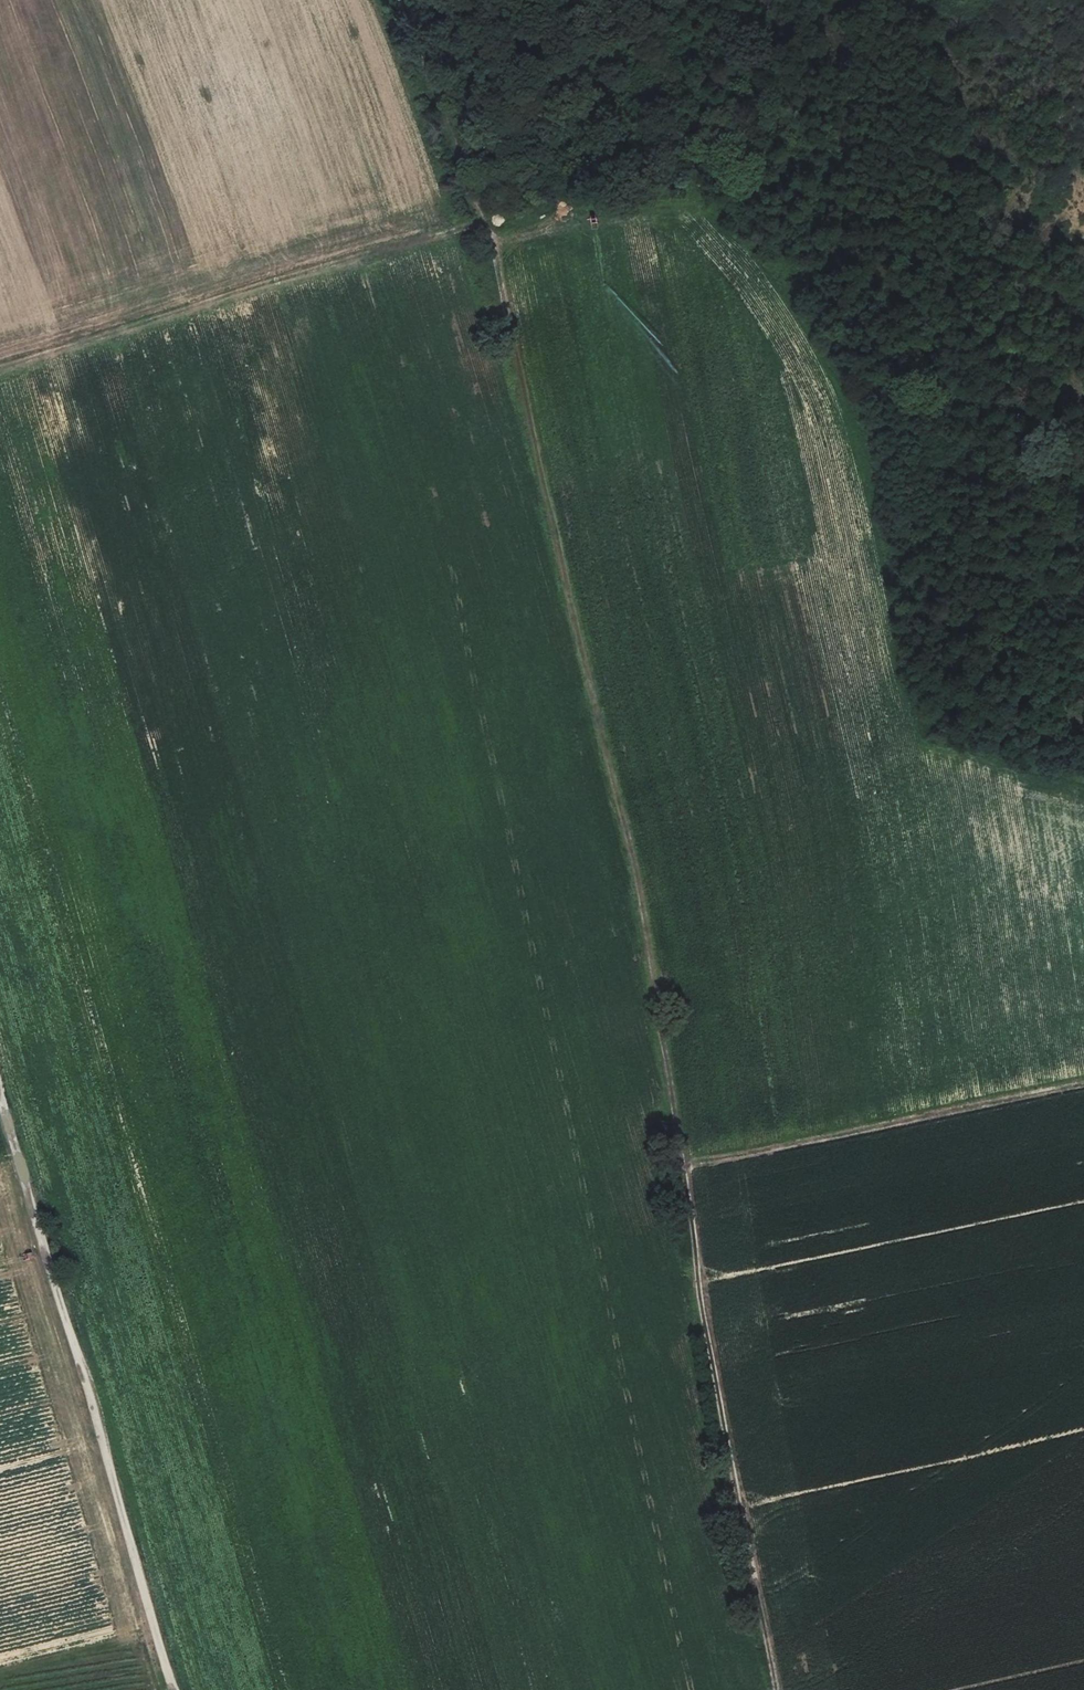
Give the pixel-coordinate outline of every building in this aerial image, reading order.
[(689,1035),(691,1051),(698,1050),(696,1034),(689,1035)]
